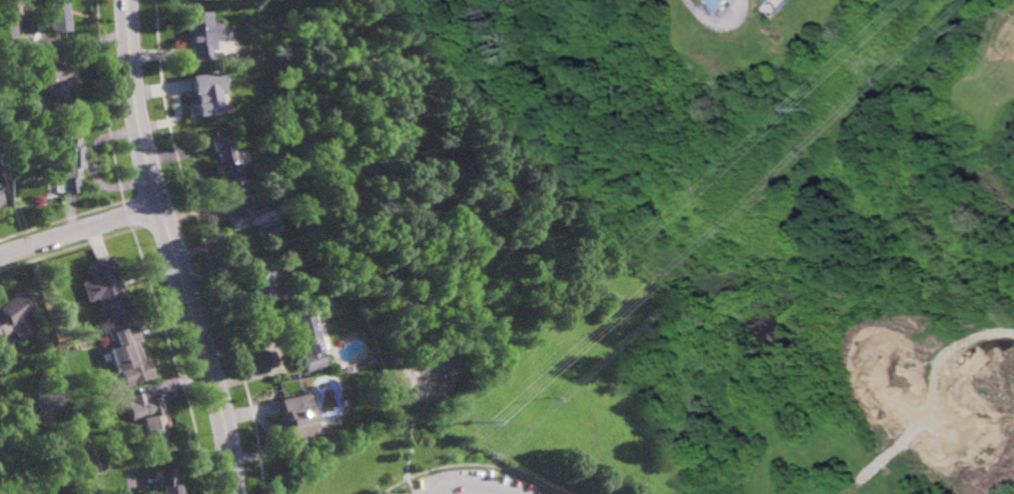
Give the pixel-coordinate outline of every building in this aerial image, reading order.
[(46,32),(44,0),(64,0),(64,6),(66,6),(67,31),(46,32)] [(717,11),(707,0),(730,0),(717,11)] [(208,23),(219,23),(220,41),(215,41),(215,50),(211,50),(211,59),(192,61),(191,48),(188,48),(185,12),(208,11),(208,23)] [(67,110),(49,112),(48,97),(43,98),(40,63),(69,60),(71,86),(65,87),(67,110)] [(215,114),(200,115),(198,102),(199,102),(199,99),(192,100),(189,76),(219,72),(222,91),(213,92),(215,114)] [(238,189),(218,193),(212,166),(216,165),(214,155),(213,155),(209,139),(227,135),(238,189)] [(79,148),(84,147),(85,169),(81,169),(81,178),(79,178),(80,193),(62,194),(61,139),(79,139),(79,148)] [(270,218),(261,221),(263,225),(267,224),(270,235),(254,240),(250,228),(252,228),(250,224),(242,227),(241,226),(226,231),(221,214),(236,209),(237,210),(264,201),(270,218)] [(123,300),(127,299),(132,316),(106,325),(88,267),(114,258),(119,276),(116,277),(123,300)] [(266,271),(269,281),(272,280),(276,291),(279,290),(281,298),(280,299),(251,308),(248,297),(249,297),(248,293),(245,294),(242,286),(245,285),(244,282),(242,283),(241,279),(266,271)] [(1,334),(0,335),(0,306),(19,293),(32,310),(25,315),(34,328),(18,340),(11,331),(3,337),(1,334)] [(326,314),(323,306),(328,304),(331,312),(326,314)] [(313,334),(314,333),(316,339),(322,337),(323,337),(325,345),(327,352),(320,354),(324,368),(317,370),(305,374),(301,359),(298,348),(297,348),(296,348),(295,345),(287,320),(307,314),(308,315),(313,334)] [(143,361),(147,360),(153,377),(124,387),(119,372),(115,374),(108,351),(114,349),(109,333),(135,324),(140,341),(136,342),(143,361)] [(143,400),(158,397),(161,414),(164,433),(162,433),(165,448),(144,452),(138,419),(127,421),(124,405),(129,404),(128,396),(142,393),(143,400)] [(315,436),(288,443),(284,424),(283,424),(283,422),(285,422),(285,420),(283,412),(280,412),(277,401),(278,401),(305,395),(307,404),(309,410),(315,436)] [(44,427),(41,419),(49,415),(53,423),(44,427)] [(180,490),(180,493),(151,493),(150,483),(156,483),(155,469),(171,468),(172,482),(174,482),(174,491),(180,490)]
